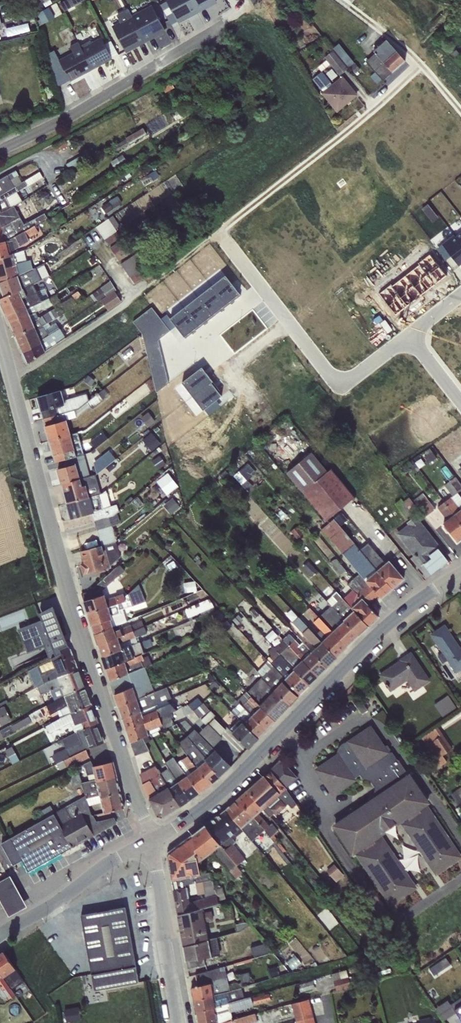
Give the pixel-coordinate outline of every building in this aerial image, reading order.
[(60,4),(64,12),(86,0),(67,0),(60,4)] [(191,0),(166,0),(167,1),(177,22),(188,16),(189,17),(198,12),(191,0)] [(198,12),(217,2),(215,0),(191,0),(198,12)] [(167,1),(160,5),(171,25),(177,22),(167,1)] [(33,6),(20,9),(23,22),(36,19),(33,6)] [(152,6),(132,16),(145,41),(165,30),(152,6)] [(50,9),(36,16),(39,26),(55,18),(50,9)] [(145,41),(132,16),(112,27),(125,51),(145,41)] [(28,23),(5,28),(7,36),(30,31),(28,23)] [(92,44),(81,49),(92,69),(111,58),(101,39),(92,44)] [(375,53),(366,61),(375,72),(370,76),(376,83),(381,79),(383,81),(405,61),(386,40),(373,52),(375,53)] [(90,41),(80,47),(81,49),(92,44),(90,41)] [(81,49),(80,47),(78,43),(70,47),(73,53),(59,61),(70,81),(92,69),(81,49)] [(339,44),(333,48),(348,68),(354,63),(339,44)] [(333,50),(324,58),(339,75),(348,69),(333,50)] [(54,51),(46,55),(55,88),(70,81),(59,61),(54,51)] [(356,63),(350,68),(356,75),(362,71),(356,63)] [(321,72),(312,79),(323,92),(322,93),(337,111),(356,95),(341,77),(332,84),(321,72)] [(171,82),(162,87),(165,93),(174,88),(171,82)] [(126,139),(111,148),(114,153),(146,134),(143,128),(125,138),(126,139)] [(64,140),(52,147),(56,152),(71,144),(69,140),(65,141),(64,140)] [(81,155),(66,164),(69,170),(94,156),(90,147),(80,153),(81,155)] [(122,155),(110,162),(115,170),(121,166),(123,169),(134,162),(131,159),(127,162),(122,155)] [(126,169),(115,177),(119,183),(131,176),(126,169)] [(22,182),(15,170),(0,180),(0,196),(22,182)] [(155,170),(141,179),(145,185),(159,177),(155,170)] [(11,207),(6,198),(17,192),(43,177),(39,172),(22,182),(0,196),(0,211),(11,207)] [(45,191),(39,192),(36,196),(37,202),(42,205),(47,203),(50,199),(49,194),(45,191)] [(17,192),(6,198),(11,207),(14,206),(22,201),(17,192)] [(117,197),(101,207),(105,214),(121,203),(117,197)] [(20,217),(14,206),(11,207),(0,211),(0,225),(20,217)] [(34,225),(47,218),(44,213),(24,224),(20,217),(0,225),(0,241),(34,225)] [(112,216),(96,227),(104,240),(116,232),(114,229),(119,226),(112,216)] [(11,255),(10,251),(29,241),(28,238),(38,233),(34,225),(0,241),(0,259),(11,255)] [(116,232),(104,240),(108,246),(120,238),(116,232)] [(442,244),(451,256),(458,266),(460,264),(460,244),(456,237),(454,235),(442,244)] [(125,237),(110,248),(119,261),(134,251),(125,237)] [(442,244),(436,249),(445,261),(451,256),(442,244)] [(33,269),(30,260),(26,261),(24,251),(11,255),(0,259),(0,283),(33,269)] [(140,251),(121,264),(130,277),(141,269),(149,264),(140,251)] [(446,275),(430,254),(418,263),(419,265),(435,284),(446,275)] [(4,297),(33,283),(50,276),(44,264),(33,269),(0,283),(0,286),(4,297)] [(421,295),(435,284),(419,265),(405,275),(421,295)] [(141,269),(130,277),(134,284),(146,276),(141,269)] [(421,295),(405,275),(392,286),(407,306),(421,295)] [(225,276),(211,287),(226,305),(229,303),(230,304),(240,296),(225,276)] [(92,293),(98,301),(106,296),(115,289),(110,281),(100,287),(100,288),(92,293)] [(6,316),(42,301),(48,296),(44,288),(37,292),(33,283),(4,297),(0,299),(0,302),(6,316)] [(395,315),(407,306),(392,286),(390,284),(378,293),(395,315)] [(197,297),(213,317),(224,309),(223,307),(226,305),(211,287),(197,297)] [(72,295),(77,303),(84,299),(78,291),(72,295)] [(114,292),(101,301),(108,310),(121,301),(114,292)] [(72,297),(60,305),(64,312),(76,303),(72,297)] [(197,297),(184,308),(198,327),(201,325),(202,326),(213,317),(197,297)] [(15,336),(43,326),(63,312),(59,306),(38,318),(36,312),(51,306),(48,299),(42,301),(6,316),(15,336)] [(151,308),(133,322),(142,334),(156,393),(168,384),(158,340),(170,331),(160,319),(151,308)] [(184,308),(170,319),(176,327),(185,339),(196,330),(195,329),(198,327),(184,308)] [(166,314),(160,319),(170,331),(176,327),(170,319),(166,314)] [(43,326),(15,336),(20,348),(59,328),(55,323),(44,329),(43,326)] [(59,328),(20,348),(27,364),(65,339),(59,328)] [(129,348),(121,354),(125,359),(133,353),(129,348)] [(201,368),(182,383),(192,397),(212,381),(201,368)] [(88,375),(84,381),(91,387),(96,380),(88,375)] [(212,381),(192,397),(203,411),(204,410),(216,400),(221,396),(218,392),(220,391),(212,381)] [(77,410),(43,419),(49,441),(70,434),(66,420),(76,418),(90,407),(92,409),(109,395),(104,389),(89,401),(77,410)] [(77,410),(89,401),(86,394),(64,401),(61,390),(37,397),(43,419),(77,410)] [(216,400),(204,410),(208,416),(220,406),(216,400)] [(147,412),(140,418),(148,428),(155,422),(147,412)] [(70,434),(49,441),(56,463),(64,460),(83,454),(77,432),(70,434)] [(103,432),(90,441),(95,449),(108,439),(103,432)] [(151,433),(142,441),(152,452),(161,444),(151,433)] [(109,450),(93,462),(96,473),(115,459),(109,450)] [(432,451),(424,456),(428,463),(436,457),(432,451)] [(312,452),(286,473),(326,522),(355,497),(331,469),(327,471),(312,452)] [(83,454),(64,460),(65,467),(57,469),(62,484),(89,476),(83,454)] [(159,455),(151,461),(157,470),(165,465),(159,455)] [(167,473),(156,481),(163,489),(167,494),(177,487),(174,483),(176,482),(169,473),(168,474),(167,473)] [(89,476),(62,484),(67,503),(101,493),(96,474),(89,476)] [(452,496),(460,490),(460,485),(455,477),(444,485),(452,496)] [(101,493),(67,503),(71,519),(92,513),(94,521),(114,516),(117,513),(119,511),(116,505),(110,507),(106,492),(101,493)] [(444,502),(460,524),(460,499),(457,493),(452,496),(451,497),(450,497),(444,502)] [(423,494),(412,501),(425,517),(435,509),(423,494)] [(425,517),(412,501),(409,497),(403,502),(401,499),(395,504),(405,516),(412,512),(415,516),(406,523),(407,525),(396,533),(421,565),(422,564),(430,557),(429,555),(438,548),(439,548),(419,521),(425,517)] [(172,498),(164,506),(171,514),(180,507),(172,498)] [(444,502),(437,508),(446,520),(442,523),(444,526),(444,527),(447,531),(449,532),(457,542),(460,538),(460,524),(444,502)] [(114,516),(94,521),(101,546),(116,541),(111,526),(120,523),(117,513),(114,516)] [(392,588),(360,550),(334,519),(322,529),(359,574),(354,579),(372,600),(378,595),(380,598),(392,588)] [(296,527),(291,531),(297,539),(303,535),(296,527)] [(116,541),(101,546),(81,552),(84,564),(81,565),(84,574),(93,571),(94,574),(105,571),(105,568),(110,567),(120,557),(116,541)] [(368,543),(360,550),(392,588),(403,579),(388,561),(386,563),(368,543)] [(430,557),(422,564),(430,575),(449,561),(438,548),(429,555),(430,557)] [(336,559),(330,562),(339,575),(345,571),(336,559)] [(308,562),(302,566),(311,577),(316,571),(308,562)] [(94,590),(101,588),(112,582),(124,571),(119,565),(93,588),(94,590)] [(372,600),(354,579),(347,584),(354,592),(345,601),(368,626),(378,617),(367,605),(372,600)] [(195,582),(184,583),(185,593),(196,591),(195,582)] [(125,601),(87,613),(94,634),(118,624),(126,621),(123,609),(146,602),(139,584),(124,598),(125,601)] [(101,588),(94,590),(81,594),(87,613),(125,601),(124,598),(123,594),(105,600),(101,588)] [(333,609),(358,636),(368,626),(345,601),(336,592),(326,601),(330,606),(333,609)] [(49,660),(70,650),(59,623),(53,606),(39,613),(41,620),(42,622),(20,631),(24,642),(30,640),(34,648),(43,644),(44,647),(49,660)] [(330,606),(318,617),(347,647),(358,636),(333,609),(330,606)] [(347,647),(318,617),(309,607),(306,610),(316,620),(313,623),(320,630),(315,635),(336,658),(347,647)] [(239,614),(232,621),(237,626),(244,620),(239,614)] [(336,658),(315,635),(298,617),(292,623),(315,647),(311,651),(326,668),(336,658)] [(27,654),(44,647),(43,644),(34,648),(30,640),(24,642),(20,631),(42,622),(41,620),(17,629),(27,654)] [(118,624),(94,634),(98,645),(144,626),(142,620),(131,625),(120,629),(118,624)] [(226,620),(219,626),(225,632),(232,626),(226,620)] [(102,657),(139,641),(138,637),(147,633),(144,626),(98,645),(102,657)] [(433,633),(458,671),(455,673),(454,674),(459,681),(460,679),(460,649),(444,626),(433,633)] [(205,629),(198,631),(202,641),(209,638),(205,629)] [(326,668),(311,651),(303,642),(300,645),(295,639),(294,640),(288,633),(282,638),(283,640),(318,677),(326,668)] [(433,633),(430,635),(442,653),(437,656),(442,664),(447,661),(455,673),(458,671),(433,633)] [(282,648),(277,652),(309,686),(318,677),(283,640),(278,644),(282,648)] [(139,641),(102,657),(106,669),(142,654),(144,654),(139,641)] [(309,686),(277,652),(273,647),(268,651),(272,656),(268,660),(268,661),(300,694),(309,686)] [(37,686),(78,670),(70,650),(49,660),(28,671),(34,687),(37,686)] [(414,692),(430,681),(410,653),(400,660),(401,661),(380,675),(391,692),(407,681),(414,692)] [(142,654),(106,669),(110,681),(144,667),(151,664),(148,656),(143,657),(142,654)] [(300,694),(268,661),(257,672),(262,678),(290,705),(300,694)] [(144,667),(110,681),(114,695),(149,679),(144,667)] [(78,670),(37,686),(40,695),(51,691),(54,701),(84,687),(78,670)] [(262,678),(246,692),(275,721),(290,705),(262,678)] [(149,679),(114,695),(118,707),(154,692),(149,679)] [(54,701),(46,705),(50,715),(57,711),(60,720),(91,705),(84,687),(54,701)] [(168,687),(166,688),(168,694),(158,698),(160,703),(167,701),(172,699),(168,687)] [(154,692),(118,707),(122,719),(160,703),(158,698),(168,694),(166,688),(154,692)] [(246,692),(237,701),(266,730),(275,721),(246,692)] [(442,717),(456,707),(448,695),(434,705),(442,717)] [(359,699),(353,704),(362,715),(367,710),(359,699)] [(266,730),(237,701),(235,700),(232,703),(236,706),(231,711),(240,720),(258,739),(266,730)] [(160,703),(122,719),(126,731),(169,713),(175,711),(167,701),(160,703)] [(203,703),(193,711),(200,718),(210,711),(203,703)] [(91,705),(60,720),(46,726),(49,734),(70,723),(74,733),(98,723),(91,705)] [(0,726),(1,727),(11,721),(4,706),(0,708),(0,726)] [(33,722),(44,716),(39,708),(28,714),(33,722)] [(211,711),(201,720),(206,725),(215,716),(211,711)] [(169,713),(126,731),(130,743),(142,738),(174,724),(169,713)] [(29,716),(11,726),(14,732),(32,722),(29,716)] [(214,718),(208,724),(220,735),(225,730),(214,718)] [(258,739),(240,720),(230,730),(248,748),(258,739)] [(98,723),(74,733),(62,740),(65,748),(53,755),(57,764),(86,750),(104,742),(97,724),(98,723)] [(208,724),(199,733),(213,747),(222,738),(208,724)] [(438,727),(421,738),(440,766),(447,762),(443,756),(452,749),(438,727)] [(373,794),(374,796),(407,773),(392,752),(390,753),(389,751),(390,750),(387,745),(383,747),(370,728),(350,741),(347,742),(344,743),(342,744),(340,746),(338,748),(337,750),(337,753),(337,756),(317,770),(334,796),(357,780),(355,777),(360,774),(363,779),(370,780),(375,788),(373,794)] [(195,730),(187,736),(190,740),(198,733),(195,730)] [(198,733),(190,740),(219,777),(231,766),(198,733)] [(190,740),(187,736),(178,743),(187,756),(210,786),(219,777),(190,740)] [(142,738),(130,743),(134,756),(149,751),(142,738)] [(417,740),(410,745),(414,751),(415,750),(423,761),(428,758),(417,740)] [(12,746),(4,750),(12,764),(19,760),(12,746)] [(86,750),(57,764),(60,770),(73,763),(74,765),(89,758),(86,750)] [(199,793),(177,763),(173,756),(167,761),(168,762),(166,763),(169,768),(190,800),(199,793)] [(181,760),(177,763),(199,793),(210,786),(187,756),(182,761),(181,760)] [(281,759),(270,771),(286,788),(298,778),(281,759)] [(95,781),(116,778),(112,762),(93,767),(91,761),(84,764),(87,776),(94,774),(95,781)] [(180,807),(161,773),(157,767),(140,777),(142,784),(157,817),(161,818),(180,807)] [(169,768),(161,773),(180,807),(190,800),(169,768)] [(270,771),(248,791),(263,809),(269,817),(273,813),(276,815),(287,804),(292,808),(297,804),(286,788),(270,771)] [(410,773),(331,826),(352,856),(362,849),(362,850),(355,854),(390,906),(417,888),(382,836),(374,841),(386,834),(384,831),(396,824),(397,825),(408,818),(408,819),(400,824),(436,876),(460,859),(460,855),(428,805),(420,811),(430,803),(410,773)] [(116,778),(95,781),(82,783),(85,796),(86,799),(120,793),(116,778)] [(450,794),(458,805),(460,803),(460,787),(450,794)] [(248,791),(238,799),(264,830),(284,852),(285,851),(274,835),(279,831),(272,823),(269,826),(258,813),(263,809),(248,791)] [(120,793),(86,799),(88,806),(101,803),(104,813),(123,808),(120,793)] [(86,799),(85,796),(53,813),(54,814),(72,847),(116,823),(113,819),(96,822),(93,816),(92,816),(88,806),(86,799)] [(238,799),(226,809),(244,831),(252,841),(264,830),(238,799)] [(45,817),(54,812),(51,805),(42,810),(45,817)] [(226,809),(205,826),(237,866),(245,859),(233,845),(236,843),(233,840),(244,831),(226,809)] [(72,847),(54,814),(1,844),(13,865),(22,860),(28,872),(72,847)] [(205,826),(193,835),(199,860),(216,848),(218,851),(216,853),(216,854),(236,879),(243,873),(237,866),(205,826)] [(210,872),(202,874),(199,860),(193,835),(177,846),(168,853),(167,856),(168,863),(177,916),(202,909),(219,905),(210,872)] [(168,853),(177,846),(174,845),(168,850),(165,857),(166,858),(167,862),(168,863),(167,856),(168,853)] [(334,864),(327,870),(337,882),(344,876),(334,864)] [(0,881),(0,900),(8,916),(27,906),(10,876),(0,881)] [(222,887),(215,889),(218,900),(225,898),(222,887)] [(125,907),(81,915),(94,990),(139,982),(125,907)] [(202,909),(177,916),(183,947),(209,941),(205,922),(213,921),(211,911),(203,913),(202,909)] [(247,922),(236,924),(237,931),(249,925),(247,922)] [(209,941),(183,947),(187,969),(205,965),(204,959),(220,955),(217,939),(209,941)] [(265,943),(251,947),(254,957),(272,951),(265,943)] [(0,954),(0,974),(11,990),(24,981),(3,952),(0,954)] [(295,955),(286,962),(293,970),(301,963),(295,955)] [(429,968),(433,975),(450,964),(445,957),(429,968)] [(279,975),(276,966),(268,968),(271,977),(279,975)] [(201,982),(196,983),(196,987),(191,988),(193,1000),(214,995),(225,992),(230,991),(224,967),(199,973),(201,982)] [(346,970),(332,974),(336,991),(351,987),(346,970)] [(249,971),(239,973),(241,983),(251,981),(249,971)] [(0,974),(0,995),(3,998),(6,996),(8,999),(14,995),(11,990),(0,974)] [(312,981),(298,985),(300,992),(314,988),(312,981)] [(230,991),(225,992),(228,1002),(244,998),(241,988),(230,991)] [(268,993),(253,997),(255,1004),(270,1000),(268,993)] [(214,995),(193,1000),(195,1012),(216,1006),(214,995)] [(195,1012),(197,1022),(223,1022),(233,1020),(231,1012),(253,1006),(250,996),(244,998),(228,1002),(216,1006),(195,1012)] [(450,1005),(456,1013),(460,1021),(460,998),(450,1005)] [(296,1022),(313,1017),(308,999),(291,1004),(296,1022)] [(450,1005),(447,1000),(435,1009),(444,1020),(456,1013),(450,1005)] [(64,1009),(66,1022),(81,1021),(79,1007),(64,1009)] [(223,1022),(252,1022),(257,1022),(255,1014),(233,1020),(223,1022)]
